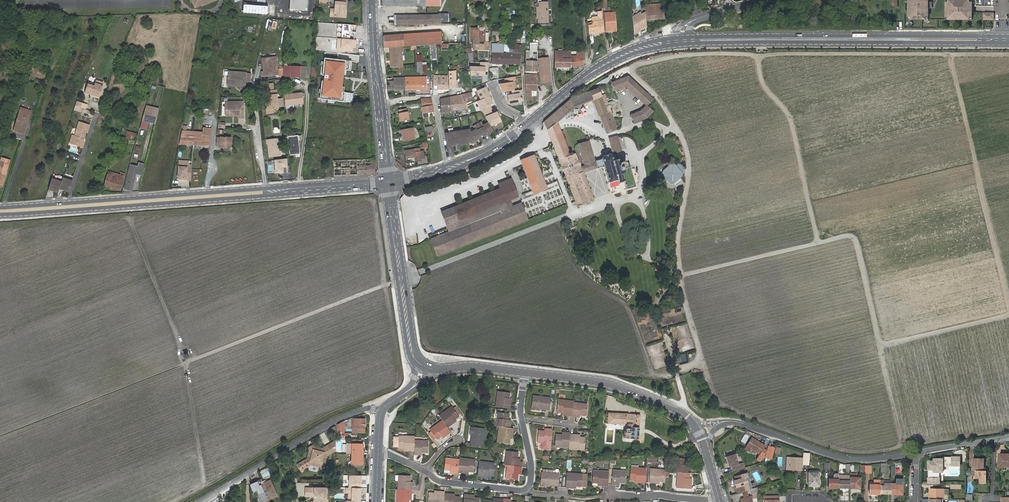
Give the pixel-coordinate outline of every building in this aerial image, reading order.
[(289,10),(308,11),(309,0),(289,0),(289,10)] [(346,9),(347,1),(339,0),(335,0),(335,9),(331,9),(330,16),(343,17),(344,9),(346,9)] [(911,7),(909,7),(909,16),(911,16),(911,19),(921,19),(926,19),(926,16),(929,16),(929,3),(929,0),(911,0),(911,7)] [(950,2),(946,2),(946,16),(950,16),(950,19),(959,19),(968,19),(968,16),(972,16),(972,13),(972,9),(972,6),(972,2),(968,2),(968,0),(950,0),(950,2)] [(548,2),(538,3),(538,7),(535,7),(536,19),(537,19),(537,24),(548,23),(548,2)] [(276,4),(244,3),(243,12),(276,14),(276,4)] [(646,20),(664,19),(662,6),(662,4),(644,5),(645,14),(646,20)] [(664,19),(671,18),(670,5),(662,6),(664,19)] [(603,32),(602,11),(597,12),(597,17),(591,17),(592,23),(588,23),(589,34),(603,32)] [(606,13),(607,32),(616,31),(615,12),(606,13)] [(641,12),(632,17),(633,34),(637,32),(636,31),(639,29),(639,28),(641,27),(647,27),(646,20),(645,14),(642,14),(641,12)] [(440,24),(440,15),(396,16),(396,25),(440,24)] [(272,24),(268,23),(267,32),(272,33),(272,29),(276,30),(277,23),(272,22),(272,24)] [(478,29),(471,29),(471,43),(473,42),(473,50),(489,50),(489,43),(485,43),(485,40),(483,40),(483,33),(478,32),(478,29)] [(384,47),(441,43),(440,32),(384,36),(384,47)] [(356,40),(337,38),(336,50),(353,52),(353,48),(355,48),(356,40)] [(504,59),(504,54),(504,52),(504,45),(504,44),(492,44),(492,64),(498,64),(498,59),(504,59)] [(509,54),(509,64),(520,64),(520,44),(514,44),(514,54),(509,54)] [(402,51),(402,47),(391,48),(391,52),(390,52),(391,68),(402,67),(401,52),(402,51)] [(555,67),(571,67),(570,56),(570,51),(555,51),(555,67)] [(571,67),(584,64),(583,51),(576,51),(576,56),(570,56),(571,67)] [(498,64),(509,64),(509,54),(504,54),(504,59),(498,59),(498,64)] [(275,57),(265,59),(263,62),(264,68),(262,68),(263,72),(261,73),(261,77),(278,75),(275,57)] [(328,58),(323,58),(318,100),(352,105),(354,94),(340,92),(342,78),(343,70),(350,71),(352,61),(328,58)] [(537,61),(526,61),(526,72),(537,72),(537,61)] [(480,67),(469,67),(470,75),(484,76),(484,70),(488,70),(489,62),(481,62),(480,67)] [(131,66),(131,65),(128,63),(124,72),(133,76),(136,68),(131,66)] [(540,65),(541,83),(551,82),(549,65),(540,65)] [(283,76),(306,77),(306,67),(287,67),(283,66),(283,72),(283,73),(283,76)] [(498,68),(489,67),(489,78),(498,79),(498,68)] [(245,73),(228,72),(227,82),(229,85),(235,85),(235,87),(240,87),(240,89),(244,90),(245,82),(245,73)] [(433,77),(433,89),(447,89),(447,76),(441,76),(441,74),(433,74),(433,76),(433,77)] [(530,90),(537,90),(536,75),(525,75),(525,90),(526,100),(531,100),(530,90)] [(626,85),(646,105),(652,98),(627,75),(611,82),(615,90),(626,85)] [(419,89),(433,89),(433,77),(433,76),(419,77),(419,89)] [(404,77),(394,78),(394,81),(395,85),(390,85),(387,85),(387,90),(404,90),(404,77)] [(419,77),(404,77),(404,90),(419,89),(419,77)] [(515,77),(505,78),(505,83),(499,84),(502,93),(512,91),(512,95),(508,96),(509,104),(520,102),(518,90),(514,91),(512,81),(516,81),(515,77)] [(103,83),(95,81),(94,87),(87,85),(84,93),(98,98),(103,83)] [(274,90),(273,83),(266,84),(267,91),(265,91),(266,101),(265,101),(265,105),(267,105),(267,109),(266,109),(266,114),(280,113),(279,107),(284,107),(283,98),(278,99),(277,90),(274,90)] [(569,99),(543,121),(546,130),(557,122),(575,107),(592,100),(598,116),(599,116),(607,134),(616,130),(615,126),(617,126),(609,105),(605,94),(601,95),(598,87),(569,99)] [(485,88),(478,92),(481,100),(478,102),(482,111),(490,127),(502,122),(497,112),(494,114),(490,105),(492,104),(485,88)] [(451,111),(467,108),(467,107),(466,98),(472,97),(471,92),(449,97),(451,111)] [(131,99),(132,93),(129,93),(126,108),(135,110),(137,100),(131,99)] [(284,95),(286,106),(293,105),(303,103),(302,97),(304,96),(303,94),(301,94),(301,93),(292,94),(284,95)] [(451,111),(449,97),(440,99),(441,112),(444,112),(451,111)] [(421,108),(422,113),(434,111),(431,99),(421,98),(421,108)] [(88,105),(77,101),(74,110),(81,112),(82,108),(86,109),(88,105)] [(244,101),(225,101),(225,117),(244,117),(244,101)] [(159,109),(146,105),(142,119),(155,122),(159,109)] [(653,111),(646,105),(642,110),(631,114),(634,123),(648,117),(653,111)] [(21,108),(20,110),(28,113),(25,123),(27,124),(31,111),(21,108)] [(398,114),(400,121),(409,120),(407,112),(406,109),(398,110),(399,114),(398,114)] [(28,113),(20,110),(14,130),(24,134),(27,124),(25,123),(28,113)] [(477,124),(482,133),(485,131),(488,131),(492,129),(490,127),(486,120),(482,123),(480,119),(476,122),(477,124)] [(89,125),(79,122),(75,136),(72,135),(69,144),(82,148),(84,142),(82,142),(86,132),(87,132),(89,125)] [(479,135),(482,133),(477,124),(476,122),(471,125),(473,128),(469,131),(474,140),(478,137),(479,135)] [(557,122),(546,130),(551,139),(562,135),(557,122)] [(180,144),(187,144),(193,145),(194,132),(186,132),(187,125),(184,125),(180,144)] [(202,133),(194,132),(193,145),(209,146),(211,129),(203,128),(202,133)] [(401,130),(403,141),(414,139),(413,128),(401,130)] [(469,131),(469,128),(461,130),(463,144),(467,143),(467,142),(475,140),(474,140),(469,131)] [(121,129),(119,135),(135,140),(137,134),(121,129)] [(461,130),(453,132),(455,145),(459,144),(459,146),(463,144),(461,130)] [(455,145),(453,132),(445,134),(447,149),(451,148),(451,146),(455,145)] [(288,142),(289,156),(300,154),(298,140),(302,140),(301,135),(287,137),(288,142)] [(562,135),(551,139),(578,206),(593,200),(584,173),(598,168),(595,161),(589,141),(578,144),(584,165),(581,166),(577,157),(575,158),(574,155),(571,156),(562,135)] [(609,138),(612,151),(614,152),(621,151),(617,136),(609,138)] [(217,138),(216,147),(230,148),(230,138),(217,138)] [(279,138),(266,140),(268,158),(281,157),(279,138)] [(404,150),(406,159),(415,157),(415,160),(424,159),(423,151),(414,152),(414,149),(404,150)] [(602,159),(612,194),(637,187),(637,183),(639,183),(638,179),(638,178),(639,178),(639,175),(638,174),(638,173),(637,173),(636,172),(636,173),(635,168),(633,169),(632,166),(628,167),(628,166),(627,163),(626,163),(625,162),(624,162),(622,162),(620,163),(620,164),(618,159),(613,161),(612,156),(609,154),(603,156),(602,159)] [(534,156),(521,161),(534,193),(547,189),(545,185),(534,156)] [(595,161),(598,168),(604,166),(602,159),(595,161)] [(286,160),(273,161),(274,175),(287,174),(286,160)] [(137,166),(130,165),(123,189),(132,191),(136,174),(141,175),(144,164),(138,163),(137,166)] [(665,178),(664,179),(666,182),(667,180),(669,183),(670,183),(671,184),(672,184),(674,183),(682,177),(682,176),(682,174),(682,173),(682,172),(674,164),(673,164),(672,164),(671,164),(663,171),(663,172),(662,173),(663,175),(663,176),(665,178)] [(188,165),(179,165),(178,179),(190,180),(191,166),(188,165)] [(108,172),(104,185),(119,190),(125,173),(120,172),(119,175),(108,172)] [(61,181),(52,177),(48,190),(57,193),(59,189),(61,181)] [(72,180),(63,177),(61,181),(59,189),(68,192),(72,180)] [(458,222),(460,221),(463,228),(430,242),(437,259),(527,221),(521,204),(512,207),(509,200),(518,197),(511,178),(497,184),(499,189),(453,207),(458,222)] [(484,181),(475,184),(477,191),(487,187),(484,181)] [(677,355),(679,362),(686,360),(684,353),(677,355)] [(498,391),(496,407),(511,408),(512,400),(509,400),(509,398),(510,393),(498,391)] [(546,400),(547,397),(533,396),(531,410),(539,411),(540,408),(540,407),(545,407),(545,409),(550,409),(551,401),(546,400)] [(574,403),(574,402),(558,400),(557,411),(562,412),(564,412),(564,415),(572,415),(574,403)] [(572,415),(572,416),(580,417),(580,415),(580,414),(582,414),(581,415),(586,416),(587,404),(574,403),(572,415)] [(452,406),(440,415),(443,420),(448,426),(454,422),(453,420),(455,418),(459,415),(452,406)] [(499,412),(497,426),(500,426),(511,428),(512,420),(509,420),(508,420),(508,418),(509,418),(510,414),(499,412)] [(640,415),(608,413),(608,423),(626,424),(625,438),(638,439),(640,415)] [(353,433),(365,433),(365,429),(366,419),(354,419),(353,433)] [(445,436),(452,431),(448,426),(443,420),(431,430),(432,431),(437,438),(438,439),(442,436),(444,435),(445,436)] [(513,436),(514,428),(511,428),(500,426),(498,442),(510,443),(511,438),(511,436),(513,436)] [(471,435),(472,435),(474,435),(473,440),(472,440),(471,445),(480,446),(480,442),(484,442),(485,428),(471,427),(471,435)] [(539,430),(538,442),(543,442),(542,448),(551,449),(553,429),(545,428),(545,431),(545,432),(543,432),(543,431),(539,430)] [(432,431),(428,433),(434,440),(437,438),(432,431)] [(556,446),(569,447),(570,434),(570,433),(563,432),(563,435),(563,436),(561,436),(561,435),(557,434),(556,446)] [(569,447),(569,448),(585,450),(586,438),(581,437),(579,437),(579,435),(570,434),(569,447)] [(406,450),(414,451),(415,440),(415,437),(399,436),(399,448),(404,448),(406,448),(406,450)] [(751,438),(744,449),(745,449),(749,451),(750,449),(759,454),(764,445),(751,438)] [(414,451),(414,455),(422,455),(422,451),(422,450),(424,450),(424,451),(428,452),(429,441),(415,440),(414,451)] [(361,441),(355,441),(355,444),(352,444),(347,444),(347,454),(352,454),(363,454),(363,444),(362,444),(361,441)] [(335,450),(331,444),(322,450),(315,447),(311,449),(309,460),(304,462),(307,467),(311,464),(321,466),(326,464),(326,456),(335,450)] [(768,446),(765,457),(771,459),(774,447),(768,446)] [(509,465),(520,466),(521,458),(519,458),(518,458),(518,456),(519,456),(520,452),(508,450),(506,464),(509,465)] [(999,465),(1008,466),(1008,454),(1000,453),(999,465)] [(363,454),(352,454),(352,464),(363,464),(363,454)] [(744,468),(743,462),(738,464),(735,454),(725,456),(728,467),(731,466),(732,471),(744,468)] [(656,463),(656,455),(647,455),(646,462),(656,463)] [(960,456),(951,456),(951,466),(960,466),(960,456)] [(943,472),(943,458),(933,457),(933,460),(927,460),(927,470),(933,470),(933,472),(943,472)] [(451,473),(459,473),(459,472),(460,460),(445,458),(444,469),(450,470),(450,469),(452,469),(451,470),(451,473)] [(460,460),(459,472),(467,473),(468,471),(470,471),(475,471),(476,460),(461,458),(460,460)] [(675,458),(674,472),(678,472),(688,473),(689,466),(686,466),(685,465),(685,464),(686,464),(687,459),(675,458)] [(982,471),(982,469),(982,459),(972,459),(971,475),(975,475),(975,477),(979,478),(979,480),(985,480),(985,471),(982,471)] [(796,470),(801,471),(802,464),(802,461),(796,461),(796,460),(792,460),(792,461),(787,461),(786,470),(792,470),(792,471),(796,471),(796,470)] [(480,461),(479,475),(487,476),(487,474),(489,474),(495,475),(496,463),(480,461)] [(522,474),(523,466),(520,466),(509,465),(507,478),(519,480),(519,475),(518,475),(518,473),(519,473),(522,474)] [(646,483),(647,469),(631,468),(630,480),(636,480),(638,481),(638,483),(646,483)] [(556,476),(556,473),(554,473),(554,470),(544,469),(544,472),(542,472),(541,486),(549,487),(549,485),(550,483),(555,484),(555,485),(559,485),(560,477),(556,476)] [(660,481),(665,482),(666,471),(666,470),(651,469),(650,483),(658,484),(658,481),(660,481)] [(609,486),(610,472),(594,470),(593,483),(599,483),(601,483),(601,485),(609,486)] [(626,483),(627,472),(613,471),(612,484),(617,485),(620,485),(620,483),(620,481),(622,481),(622,483),(626,483)] [(690,481),(690,473),(688,473),(678,472),(677,488),(691,489),(692,483),(689,483),(690,481)] [(746,490),(748,490),(751,489),(746,472),(734,476),(737,487),(744,485),(746,490)] [(589,474),(568,473),(567,487),(575,487),(575,485),(578,485),(588,486),(589,474)] [(808,473),(808,486),(818,486),(818,473),(808,473)] [(828,488),(838,488),(838,476),(837,476),(837,473),(835,473),(835,474),(833,474),(833,476),(829,476),(828,488)] [(361,476),(348,475),(348,488),(361,488),(361,476)] [(399,475),(398,489),(411,489),(412,482),(409,482),(408,481),(408,480),(409,480),(410,475),(399,475)] [(838,476),(838,488),(849,488),(849,478),(849,476),(838,476)] [(849,478),(849,488),(859,488),(859,478),(849,478)] [(258,481),(251,484),(254,491),(258,490),(262,501),(277,495),(270,481),(264,483),(265,485),(262,486),(261,485),(260,485),(258,481)] [(869,494),(879,494),(879,485),(879,484),(879,481),(873,481),(873,485),(869,485),(869,494)] [(879,485),(879,494),(890,494),(890,484),(879,484),(879,485)] [(895,484),(890,484),(890,494),(895,494),(895,493),(901,493),(902,484),(895,484)] [(348,488),(345,488),(345,494),(348,494),(347,501),(351,501),(360,501),(361,488),(348,488)] [(929,494),(929,499),(941,500),(943,500),(943,489),(931,488),(931,494),(929,494)] [(306,494),(314,494),(314,497),(315,499),(314,500),(314,501),(327,501),(326,499),(326,489),(306,489),(306,494)] [(397,489),(396,501),(408,501),(408,500),(408,497),(410,497),(411,489),(398,489),(397,489)] [(446,492),(438,491),(438,494),(435,494),(430,493),(429,501),(445,501),(446,493),(446,492)] [(446,493),(445,501),(461,501),(462,497),(456,496),(454,496),(454,494),(446,493)]
